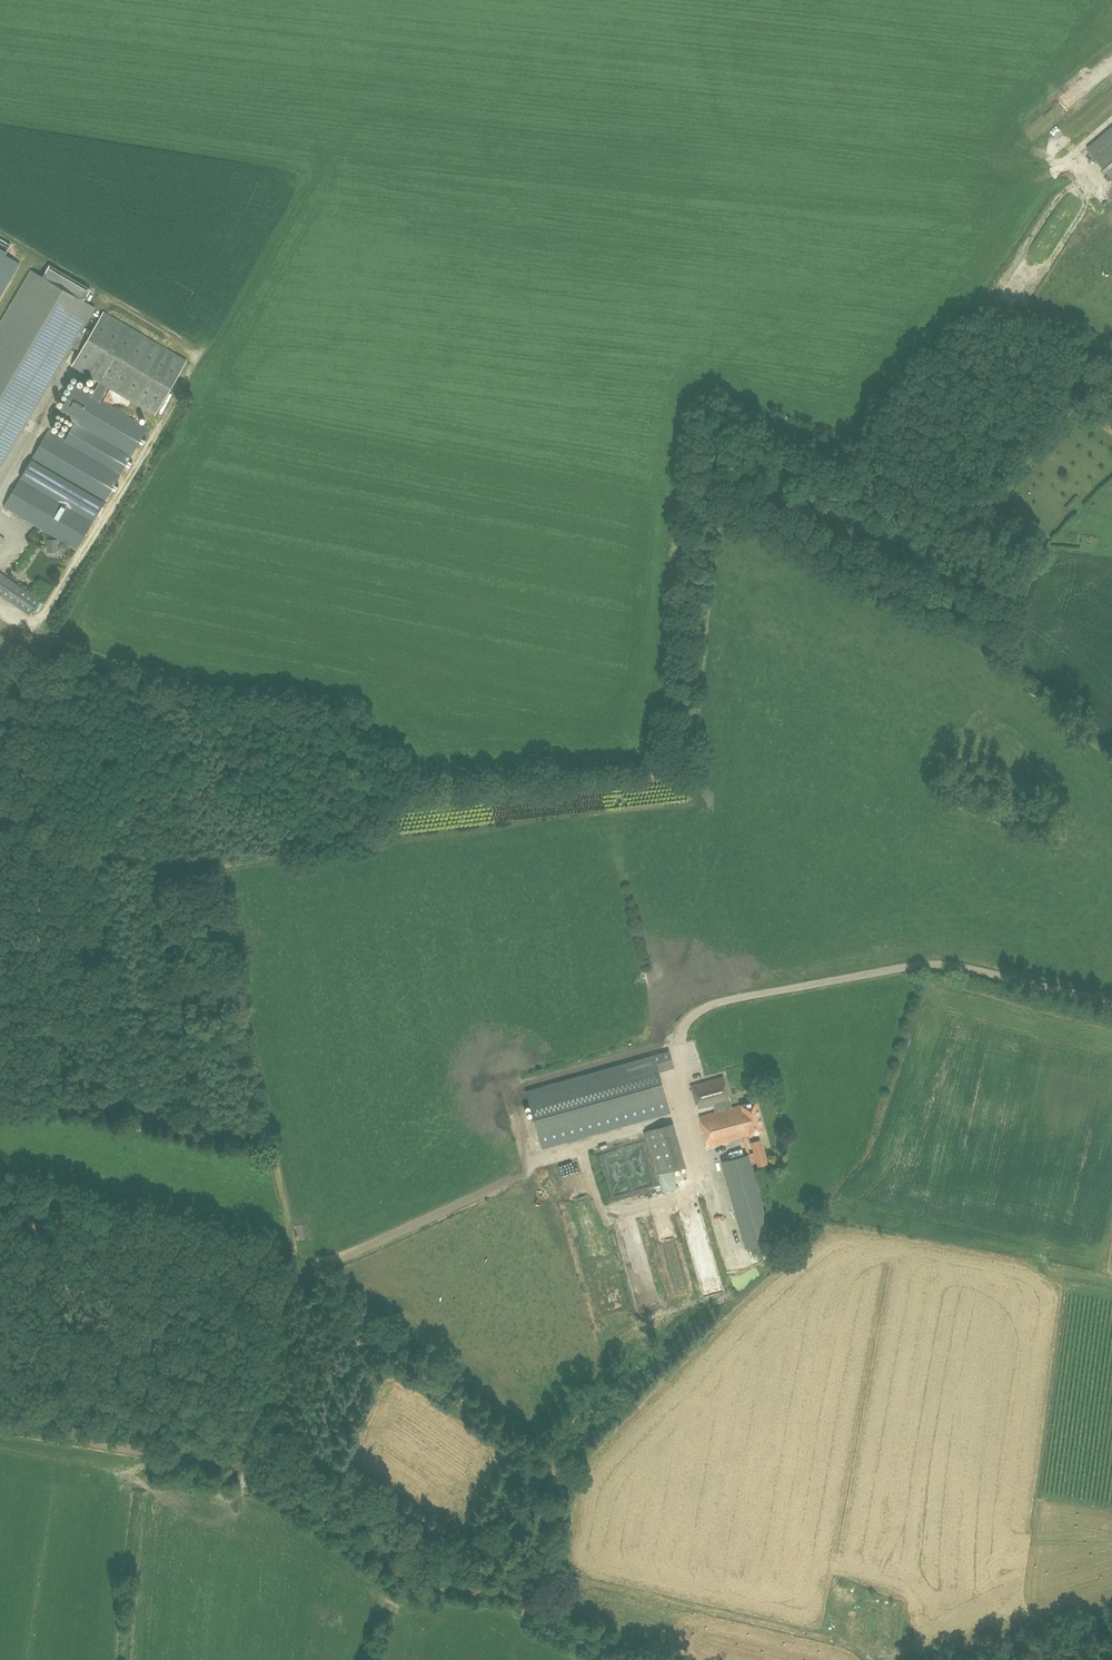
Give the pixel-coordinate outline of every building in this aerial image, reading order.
[(1088,149),(1111,177),(1111,129),(1088,149)] [(5,254),(11,245),(0,238),(0,298),(20,263),(5,254)] [(89,336),(81,331),(95,306),(84,300),(90,289),(49,265),(42,276),(31,269),(0,322),(0,469),(72,346),(80,351),(71,366),(99,382),(91,395),(76,385),(72,392),(70,391),(64,399),(67,401),(60,412),(76,422),(65,441),(48,431),(44,438),(42,437),(37,445),(39,447),(32,458),(104,502),(112,489),(115,491),(119,484),(116,482),(124,469),(125,470),(127,467),(129,468),(133,461),(130,459),(137,446),(140,448),(146,438),(143,436),(148,428),(101,400),(108,388),(154,415),(186,359),(103,311),(89,336)] [(104,502),(32,459),(21,477),(94,520),(104,502)] [(4,506),(77,549),(93,521),(21,478),(4,506)] [(29,615),(39,600),(0,573),(0,594),(29,615)] [(668,1110),(658,1071),(674,1067),(669,1051),(530,1089),(526,1090),(541,1145),(668,1110)] [(699,1116),(707,1146),(764,1131),(756,1101),(732,1107),(724,1076),(691,1085),(697,1109),(713,1105),(715,1112),(699,1116)] [(764,1140),(754,1142),(757,1153),(752,1154),(756,1167),(771,1163),(764,1140)] [(750,1155),(723,1163),(736,1206),(721,1211),(734,1253),(739,1251),(741,1257),(750,1254),(745,1236),(759,1232),(756,1222),(769,1218),(750,1155)] [(667,1192),(681,1189),(678,1173),(664,1175),(667,1192)] [(651,1187),(645,1193),(654,1202),(660,1195),(651,1187)] [(763,1259),(774,1256),(771,1246),(751,1251),(755,1267),(764,1265),(763,1259)]
